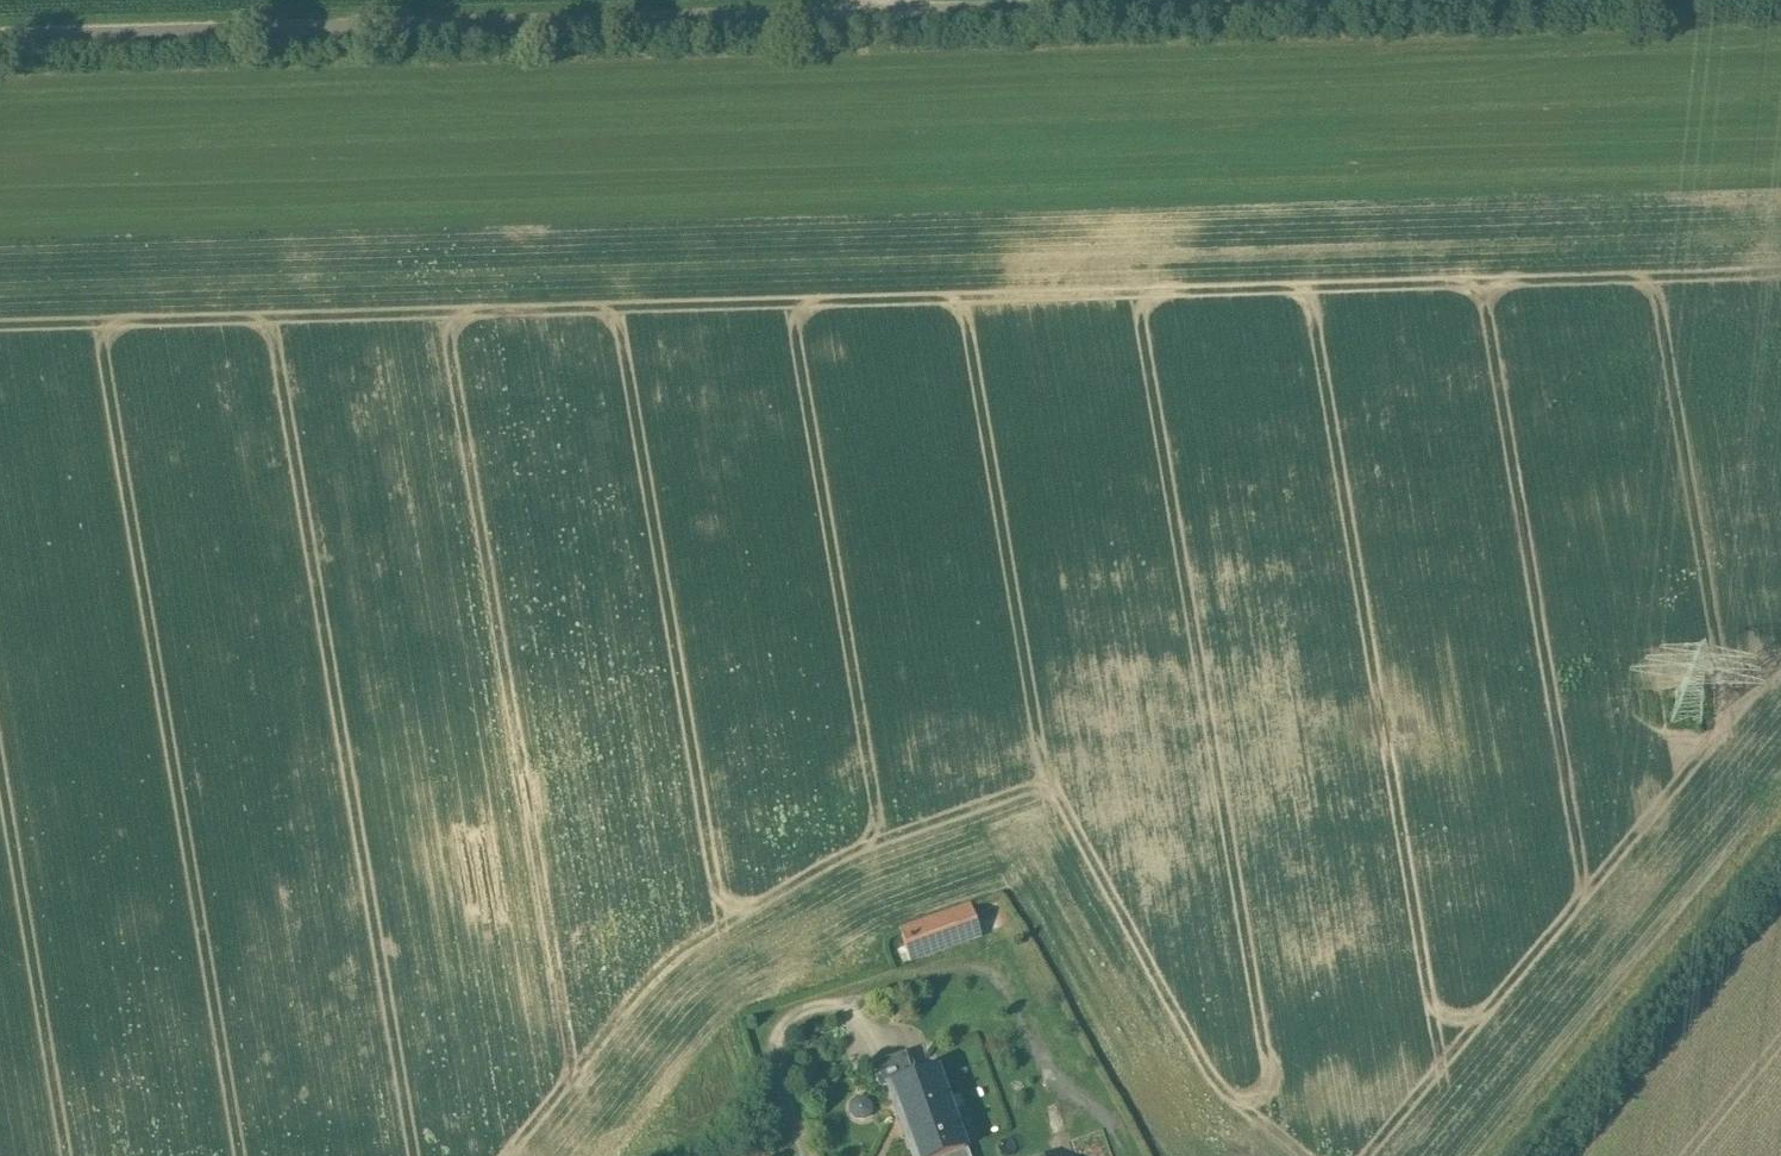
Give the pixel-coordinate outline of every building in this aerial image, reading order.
[(966,947),(950,908),(877,938),(893,977),(966,947)] [(923,1072),(864,1093),(887,1155),(954,1155),(923,1072)]
